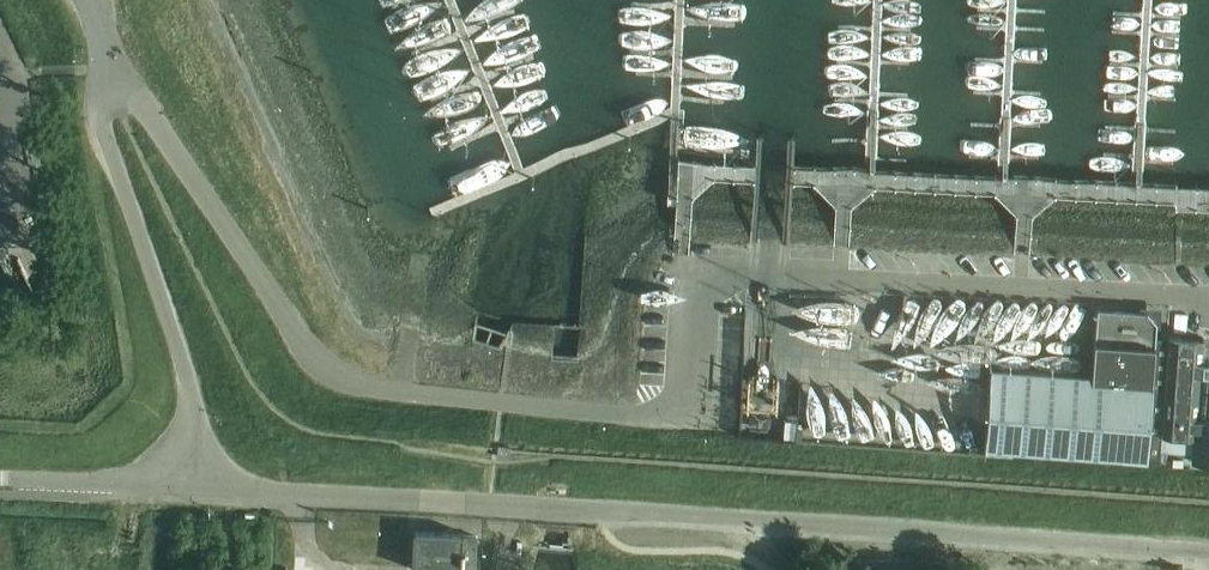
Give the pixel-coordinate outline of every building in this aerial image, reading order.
[(1147,311),(1097,307),(1092,379),(1152,384),(1154,384),(1150,458),(1160,458),(1161,449),(1169,337),(1156,336),(1157,322),(1147,311)] [(1169,337),(1161,449),(1193,453),(1192,461),(1208,463),(1208,374),(1200,373),(1203,339),(1169,337)] [(980,344),(942,344),(942,367),(980,366),(980,344)] [(1152,384),(1092,379),(990,372),(984,446),(1146,458),(1152,384)] [(785,420),(783,439),(794,439),(795,421),(785,420)] [(452,521),(431,519),(430,527),(452,530),(452,521)] [(464,533),(464,532),(411,528),(408,568),(434,569),(457,569),(472,569),(475,536),(463,535),(464,533)] [(499,548),(492,548),(491,559),(499,559),(499,548)] [(1034,559),(1034,569),(1058,569),(1059,560),(1034,559)]
